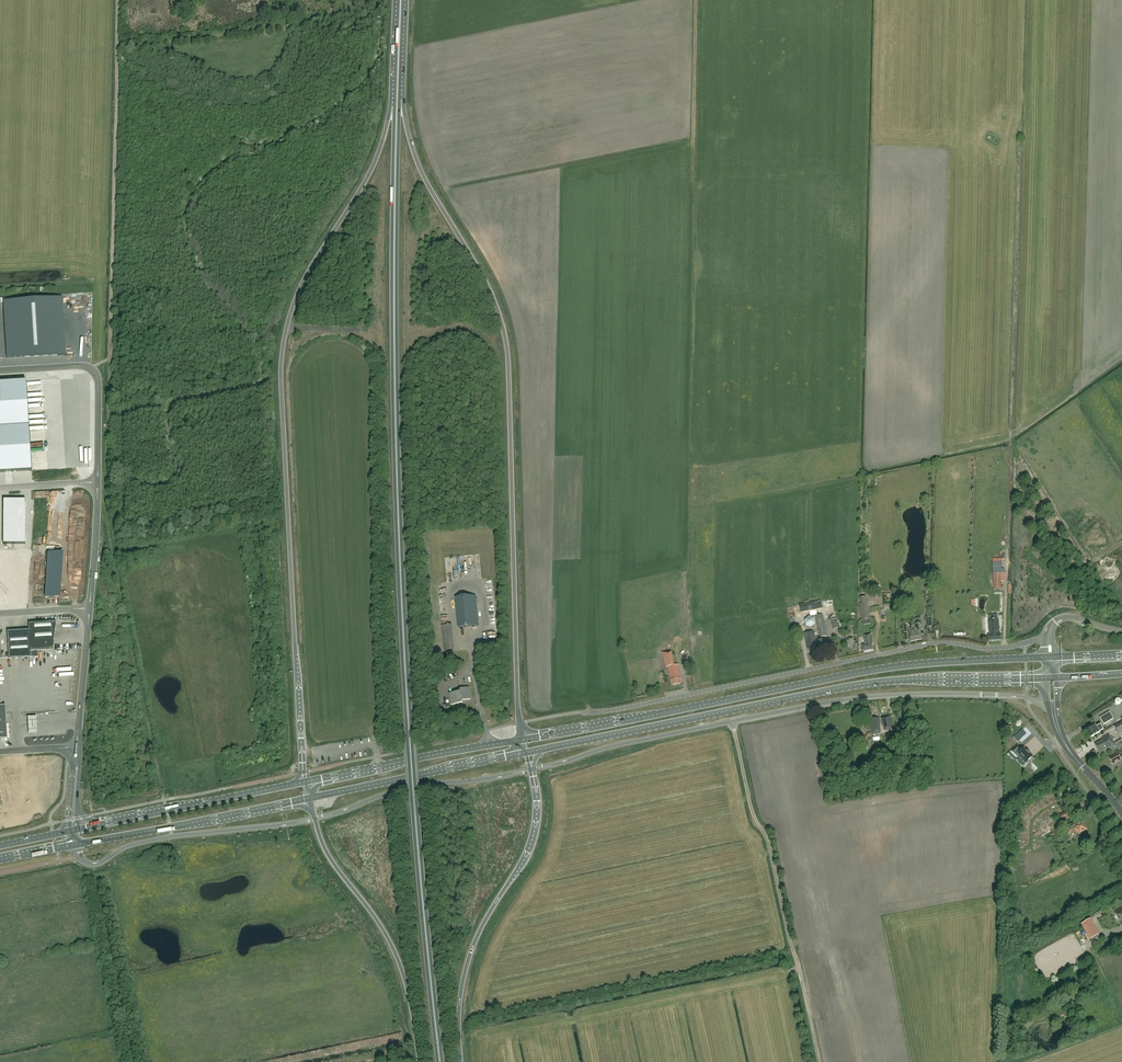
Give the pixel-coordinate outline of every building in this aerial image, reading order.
[(7,358),(59,355),(56,298),(3,301),(7,358)] [(32,471),(30,444),(26,381),(0,383),(0,473),(32,471)] [(3,511),(14,511),(14,500),(3,500),(3,511)] [(26,500),(14,500),(14,511),(25,511),(26,500)] [(14,533),(3,533),(3,544),(14,544),(14,533)] [(25,544),(25,533),(14,533),(14,544),(25,544)] [(45,598),(58,598),(61,552),(48,553),(45,598)] [(990,590),(999,590),(1001,590),(1001,581),(1004,581),(1004,573),(993,574),(993,580),(989,580),(990,590)] [(442,605),(447,601),(441,592),(436,596),(442,605)] [(473,596),(456,598),(459,628),(476,626),(473,596)] [(874,601),(872,601),(872,607),(885,607),(884,596),(874,596),(874,601)] [(866,597),(860,598),(861,604),(860,604),(863,620),(870,619),(866,597)] [(445,608),(440,609),(442,626),(445,626),(448,650),(456,649),(452,624),(448,625),(445,608)] [(823,615),(816,616),(820,637),(827,636),(823,615)] [(804,619),(805,625),(811,627),(815,623),(814,618),(809,616),(804,619)] [(915,625),(915,628),(918,640),(922,639),(921,635),(924,634),(921,618),(916,619),(917,625),(915,625)] [(989,641),(1001,640),(1001,634),(999,635),(998,619),(988,620),(990,635),(988,635),(989,641)] [(54,642),(56,622),(29,624),(29,631),(7,632),(9,659),(38,658),(38,651),(53,650),(54,642)] [(911,642),(916,640),(918,640),(915,628),(913,629),(912,628),(910,628),(910,629),(909,630),(911,642)] [(814,631),(804,634),(807,650),(816,648),(816,650),(826,647),(824,640),(820,641),(819,637),(815,638),(814,631)] [(871,634),(863,636),(865,645),(862,646),(863,651),(873,649),(872,644),(873,644),(871,634)] [(681,656),(692,652),(690,647),(679,651),(681,656)] [(674,666),(671,651),(662,652),(665,667),(668,667),(670,681),(671,681),(672,685),(682,683),(681,679),(681,678),(678,665),(674,666)] [(461,691),(455,692),(449,694),(451,705),(463,703),(462,700),(464,700),(471,699),(468,687),(462,689),(462,691),(461,692),(461,691)] [(473,699),(467,709),(470,711),(476,701),(473,699)] [(1104,724),(1113,718),(1110,712),(1100,717),(1104,724)] [(890,715),(882,717),(885,731),(894,729),(890,715)] [(37,717),(29,717),(29,724),(29,734),(38,734),(38,723),(37,717)] [(881,733),(880,731),(879,726),(878,725),(880,724),(879,718),(870,720),(872,733),(873,735),(881,733)] [(1118,732),(1121,730),(1121,721),(1114,726),(1118,732)] [(1086,729),(1091,737),(1099,732),(1103,729),(1100,724),(1096,727),(1095,724),(1086,729)] [(1115,744),(1114,743),(1109,734),(1102,738),(1103,739),(1094,744),(1099,752),(1107,748),(1108,749),(1115,745),(1115,744)] [(1020,757),(1026,763),(1032,757),(1030,753),(1027,750),(1024,747),(1021,750),(1018,747),(1012,752),(1018,759),(1020,757)] [(1113,764),(1121,760),(1120,758),(1121,757),(1121,748),(1121,749),(1121,750),(1116,752),(1117,754),(1109,758),(1113,764)] [(1068,809),(1059,814),(1063,821),(1072,816),(1068,809)] [(1075,822),(1066,827),(1071,835),(1078,831),(1079,833),(1086,829),(1082,821),(1076,825),(1075,822)] [(1082,922),(1091,938),(1100,933),(1091,916),(1082,922)] [(1070,938),(1077,950),(1085,946),(1078,934),(1070,938)] [(1050,956),(1058,954),(1055,943),(1048,945),(1050,956)] [(1047,965),(1046,962),(1045,962),(1042,956),(1039,957),(1041,963),(1042,963),(1043,966),(1047,965)]
